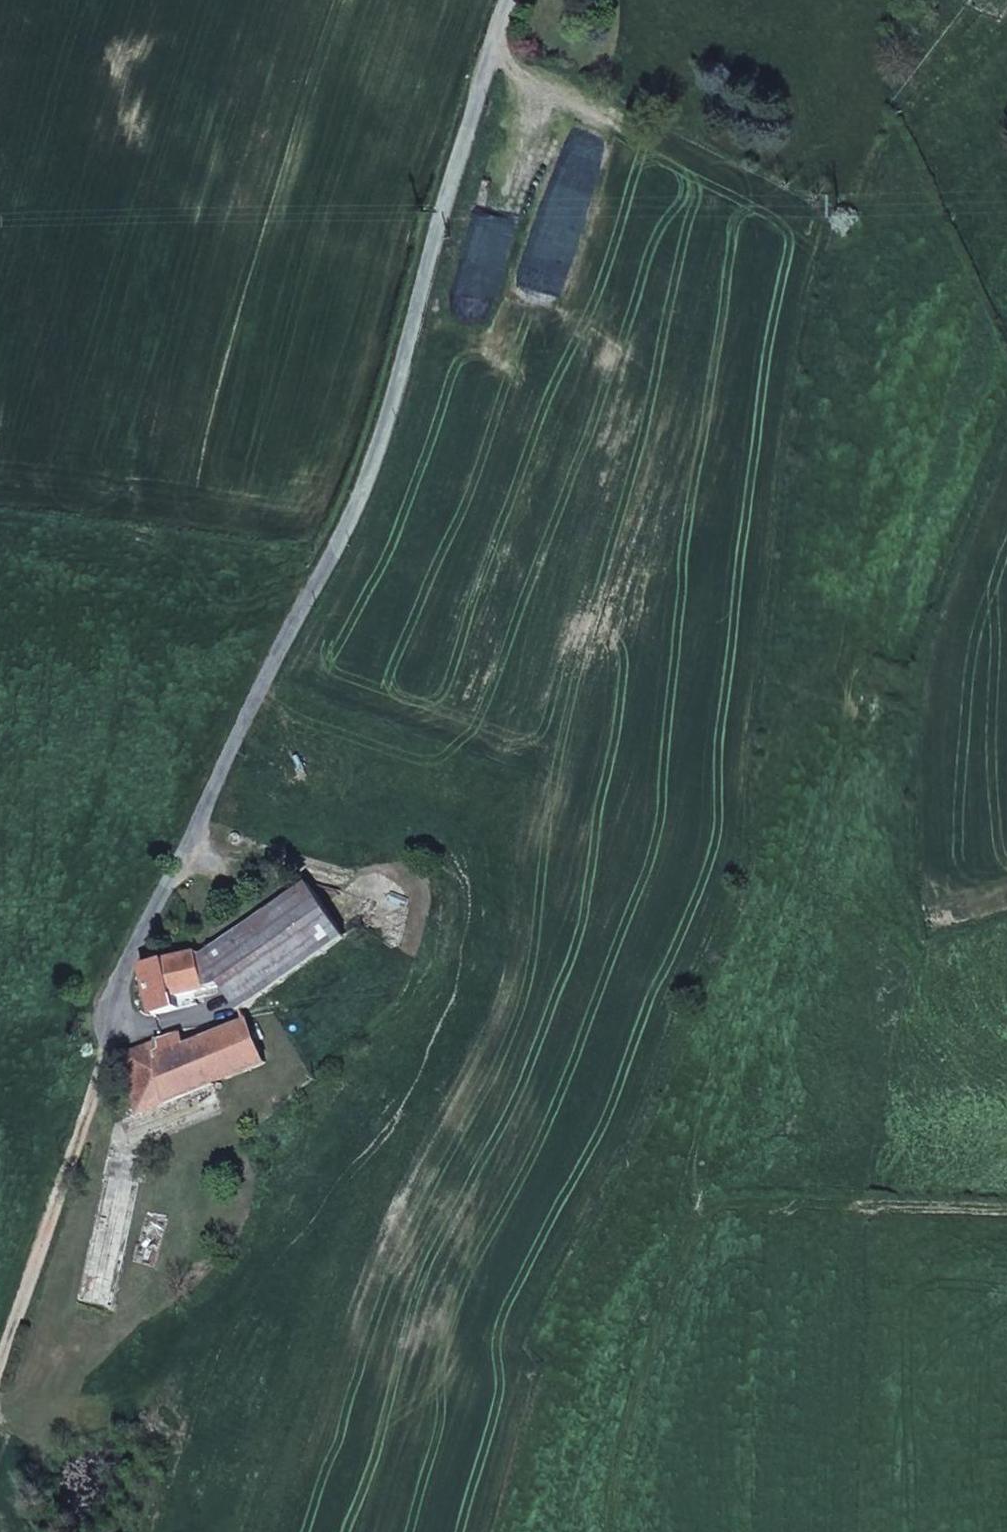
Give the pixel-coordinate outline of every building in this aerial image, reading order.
[(243,839),(243,838),(242,836),(241,834),(240,834),(239,833),(237,833),(235,833),(234,834),(233,836),(232,837),(232,839),(233,841),(234,842),(235,843),(237,844),(238,844),(240,843),(241,842),(243,841),(243,839)] [(346,937),(309,883),(207,955),(206,953),(200,954),(210,989),(224,986),(235,1001),(243,1011),(245,1010),(346,937)] [(210,989),(200,954),(168,962),(177,997),(210,989)] [(177,997),(168,962),(145,968),(157,1014),(180,1008),(177,997)] [(248,1017),(245,1010),(243,1011),(235,1001),(223,1010),(229,1025),(248,1017)] [(213,1086),(267,1064),(251,1023),(187,1048),(182,1035),(157,1042),(158,1044),(169,1103),(213,1086)] [(169,1103),(158,1044),(130,1056),(143,1114),(169,1103)] [(134,1150),(223,1114),(213,1086),(169,1103),(143,1114),(121,1123),(134,1150)]
